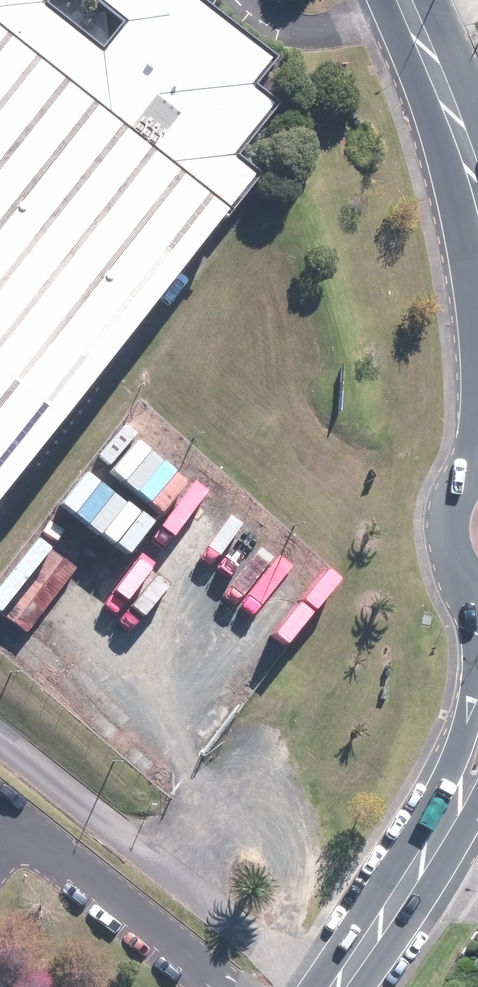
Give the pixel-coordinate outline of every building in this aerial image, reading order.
[(201,0),(94,0),(123,23),(101,50),(42,2),(44,0),(0,0),(0,496),(255,175),(232,157),(272,106),(252,90),(276,59),(209,6),(201,0)]
